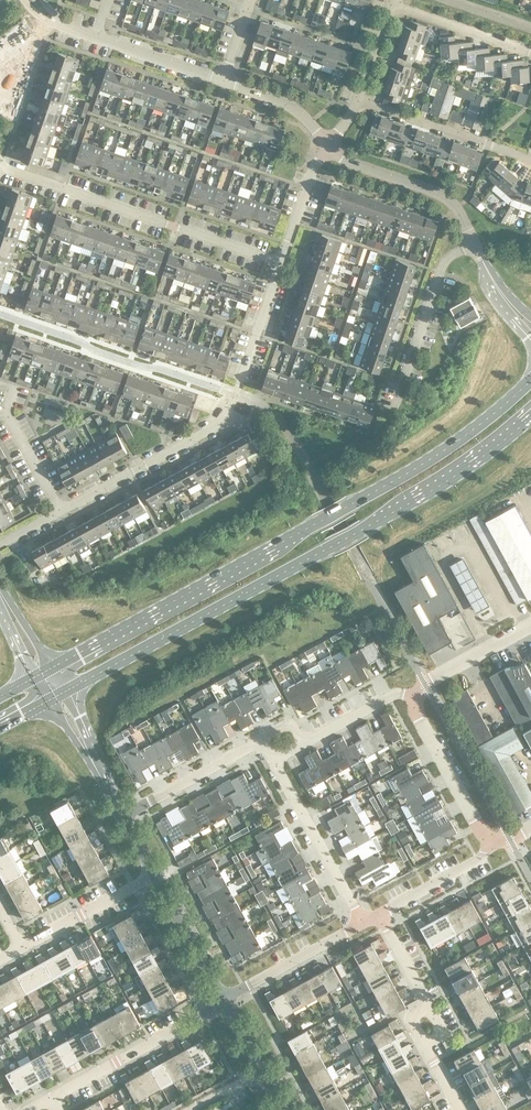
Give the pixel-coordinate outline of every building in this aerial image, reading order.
[(155,6),(166,10),(169,0),(157,0),(155,6)] [(166,10),(177,13),(182,0),(169,0),(166,10)] [(177,13),(189,17),(195,0),(182,0),(177,13)] [(200,0),(195,0),(189,17),(200,21),(206,2),(200,0)] [(354,7),(366,12),(370,0),(357,0),(354,7)] [(218,6),(206,2),(200,21),(211,25),(218,6)] [(229,10),(218,6),(211,25),(223,29),(229,10)] [(402,37),(421,44),(425,45),(429,32),(425,30),(427,26),(411,20),(409,26),(406,26),(402,37)] [(273,25),(261,21),(253,45),(264,49),(266,44),(273,25)] [(284,29),(273,25),(266,44),(277,48),(284,29)] [(295,33),(284,29),(277,48),(276,53),(287,57),(289,51),(295,33)] [(306,37),(295,33),(289,51),(300,55),(306,37)] [(442,58),(444,58),(444,61),(459,64),(459,57),(459,43),(455,43),(455,36),(441,37),(442,58)] [(318,40),(306,37),(300,55),(311,59),(318,40)] [(421,44),(402,37),(398,49),(400,50),(398,56),(414,61),(421,44)] [(329,44),(318,40),(311,59),(322,63),(329,44)] [(472,42),(459,43),(459,57),(459,64),(476,63),(477,63),(476,48),(472,49),(472,42)] [(340,48),(329,44),(322,63),(334,67),(340,48)] [(352,52),(340,48),(334,67),(332,72),(344,76),(346,71),(352,52)] [(489,48),(476,48),(477,63),(476,63),(477,70),(494,69),(493,54),(490,55),(489,48)] [(59,52),(55,63),(76,70),(79,59),(59,52)] [(507,54),(493,54),(494,69),(494,76),(511,75),(512,75),(511,60),(507,60),(507,54)] [(524,59),(511,60),(512,75),(511,75),(512,82),(529,81),(529,66),(525,66),(524,59)] [(392,67),(388,78),(406,85),(412,67),(396,61),(394,67),(392,67)] [(76,70),(55,63),(51,74),(72,81),(76,82),(80,72),(76,70)] [(442,76),(444,69),(438,67),(435,74),(442,76)] [(118,72),(107,68),(100,89),(111,93),(118,72)] [(129,76),(118,72),(111,93),(121,97),(129,76)] [(72,81),(51,74),(47,85),(68,92),(72,81)] [(139,80),(129,76),(121,97),(132,100),(139,80)] [(411,86),(406,85),(388,78),(383,90),(386,91),(383,97),(400,103),(405,104),(411,86)] [(430,112),(438,115),(449,83),(432,78),(429,86),(432,87),(429,94),(435,96),(430,112)] [(150,83),(139,80),(132,100),(143,104),(150,83)] [(423,82),(420,88),(426,90),(428,84),(423,82)] [(161,87),(150,83),(143,104),(154,108),(161,87)] [(466,89),(449,83),(438,115),(447,118),(455,95),(463,97),(466,89)] [(68,92),(47,85),(44,95),(65,102),(68,92)] [(171,91),(161,87),(154,108),(164,111),(171,91)] [(483,95),(466,89),(463,97),(472,100),(463,124),(472,127),(483,95)] [(182,94),(171,91),(164,111),(175,115),(182,94)] [(193,98),(182,94),(175,115),(186,119),(193,98)] [(65,102),(44,95),(40,106),(61,113),(65,102)] [(500,101),(483,95),(472,127),(481,130),(489,106),(497,109),(500,101)] [(203,101),(193,98),(186,119),(196,122),(203,101)] [(215,105),(203,101),(196,122),(207,126),(215,105)] [(61,113),(40,106),(36,117),(57,124),(61,113)] [(231,111),(220,107),(212,128),(224,132),(231,111)] [(241,114),(231,111),(224,132),(234,135),(241,114)] [(252,118),(241,114),(234,135),(245,139),(252,118)] [(57,124),(36,117),(33,127),(54,134),(57,124)] [(369,133),(387,139),(393,121),(382,117),(381,119),(374,117),(369,133)] [(263,122),(252,118),(245,139),(256,143),(263,122)] [(405,125),(393,121),(387,139),(405,145),(410,129),(404,127),(405,125)] [(273,125),(263,122),(256,143),(266,146),(273,125)] [(285,129),(273,125),(266,146),(278,150),(285,129)] [(54,134),(33,127),(29,138),(50,145),(54,134)] [(417,131),(410,129),(405,145),(423,151),(429,133),(417,129),(417,131)] [(441,137),(429,133),(423,151),(437,156),(441,157),(446,141),(440,139),(441,137)] [(50,145),(29,138),(26,149),(46,156),(50,145)] [(93,145),(82,141),(75,162),(86,166),(93,145)] [(453,143),(446,141),(441,157),(459,164),(465,145),(453,141),(453,143)] [(104,149),(93,145),(86,166),(97,170),(104,149)] [(477,149),(465,145),(459,164),(477,170),(482,153),(476,151),(477,149)] [(46,156),(26,149),(22,160),(43,167),(46,156)] [(114,152),(104,149),(97,170),(107,173),(114,152)] [(125,156),(114,152),(107,173),(118,177),(125,156)] [(409,158),(401,155),(399,161),(407,164),(409,158)] [(136,160),(125,156),(118,177),(129,181),(136,160)] [(481,171),(496,184),(509,168),(499,161),(498,162),(493,158),(481,171)] [(146,163),(136,160),(129,181),(139,184),(146,163)] [(157,167),(146,163),(139,184),(150,188),(157,167)] [(168,171),(157,167),(150,188),(161,192),(168,171)] [(518,175),(509,168),(496,184),(512,198),(522,181),(517,177),(518,175)] [(178,174),(168,171),(161,192),(171,195),(178,174)] [(190,178),(178,174),(171,195),(182,199),(190,178)] [(206,184),(195,180),(188,201),(199,205),(206,184)] [(522,181),(512,198),(530,204),(530,182),(528,181),(527,183),(522,181)] [(217,187),(206,184),(199,205),(209,208),(217,187)] [(342,188),(331,184),(324,204),(335,208),(342,188)] [(227,191),(217,187),(209,208),(220,212),(227,191)] [(33,195),(12,188),(8,199),(29,206),(33,195)] [(353,192),(342,188),(335,208),(346,211),(353,192)] [(238,195),(227,191),(220,212),(231,216),(238,195)] [(364,195),(353,192),(346,211),(357,215),(364,195)] [(248,198),(238,195),(231,216),(241,219),(248,198)] [(374,199),(364,195),(357,215),(367,219),(374,199)] [(259,202),(248,198),(241,219),(252,223),(259,202)] [(29,206),(8,199),(5,210),(25,217),(29,206)] [(385,202),(374,199),(367,219),(378,222),(385,202)] [(270,206),(259,202),(252,223),(263,226),(270,206)] [(395,206),(385,202),(378,222),(389,226),(395,206)] [(281,209),(270,206),(263,226),(274,230),(281,209)] [(406,210),(395,206),(389,226),(399,230),(406,210)] [(25,217),(5,210),(1,220),(22,228),(25,217)] [(417,213),(406,210),(399,230),(410,233),(417,213)] [(427,217),(417,213),(410,233),(420,237),(427,217)] [(68,218),(57,214),(50,235),(61,239),(68,218)] [(438,221),(427,217),(420,237),(431,241),(438,221)] [(79,222),(68,218),(61,239),(72,243),(79,222)] [(1,220),(0,223),(0,232),(18,238),(22,228),(1,220)] [(316,227),(327,231),(330,225),(319,221),(316,227)] [(89,225),(79,222),(72,243),(82,246),(89,225)] [(100,229),(89,225),(82,246),(93,250),(100,229)] [(111,233),(100,229),(93,250),(104,254),(111,233)] [(0,232),(0,244),(14,249),(18,238),(0,232)] [(122,236),(111,233),(104,254),(114,257),(122,236)] [(342,240),(322,233),(318,244),(338,251),(342,240)] [(132,240),(122,236),(114,257),(125,261),(132,240)] [(143,244),(132,240),(125,261),(136,265),(143,244)] [(0,244),(0,256),(11,260),(14,249),(0,244)] [(153,247),(143,244),(136,265),(146,268),(153,247)] [(338,251),(318,244),(314,255),(334,262),(338,251)] [(359,246),(356,257),(363,260),(367,249),(359,246)] [(165,251),(153,247),(146,268),(158,272),(165,251)] [(370,250),(367,261),(373,263),(377,252),(370,250)] [(181,257),(170,253),(163,274),(174,278),(181,257)] [(334,262),(314,255),(311,266),(331,272),(334,262)] [(0,256),(0,268),(7,270),(11,260),(0,256)] [(192,260),(181,257),(174,278),(184,281),(192,260)] [(416,266),(396,259),(392,270),(412,276),(416,266)] [(202,264),(192,260),(184,281),(195,285),(202,264)] [(365,265),(363,272),(370,274),(372,267),(373,263),(367,261),(365,265)] [(213,268),(202,264),(195,285),(206,288),(213,268)] [(331,272),(311,266),(307,276),(327,283),(331,272)] [(223,271),(213,268),(206,288),(216,292),(223,271)] [(412,276),(392,270),(388,280),(408,287),(412,276)] [(234,275),(223,271),(216,292),(227,296),(234,275)] [(245,278),(234,275),(227,296),(238,299),(245,278)] [(327,283),(307,276),(304,287),(324,294),(327,283)] [(256,282),(245,278),(238,299),(249,303),(256,282)] [(408,287),(388,280),(385,291),(405,298),(408,287)] [(43,291),(32,287),(25,308),(36,312),(43,291)] [(324,294),(304,287),(300,298),(320,304),(324,294)] [(54,295),(43,291),(36,312),(47,316),(54,295)] [(405,298),(385,291),(381,302),(401,308),(405,298)] [(64,298),(54,295),(47,316),(57,319),(64,298)] [(469,296),(450,307),(461,326),(480,316),(469,296)] [(75,302),(64,298),(57,319),(68,323),(75,302)] [(320,304),(300,298),(296,308),(316,315),(320,304)] [(86,306),(75,302),(68,323),(79,327),(86,306)] [(401,308),(381,302),(377,312),(397,319),(401,308)] [(97,309),(86,306),(79,327),(90,330),(97,309)] [(316,315),(296,308),(293,319),(313,326),(316,315)] [(107,313),(97,309),(90,330),(100,334),(107,313)] [(397,319),(377,312),(374,323),(394,330),(397,319)] [(118,317),(107,313),(100,334),(111,337),(118,317)] [(129,320),(118,317),(111,337),(121,341),(129,320)] [(313,326),(293,319),(289,329),(309,336),(313,326)] [(140,324),(129,320),(121,341),(133,345),(140,324)] [(394,330),(374,323),(370,333),(390,340),(394,330)] [(156,330),(145,326),(138,347),(149,350),(156,330)] [(309,336),(289,329),(285,340),(305,347),(309,336)] [(167,333),(156,330),(149,350),(159,354),(167,333)] [(177,337),(167,333),(159,354),(170,358),(177,337)] [(390,340),(370,333),(367,344),(386,351),(390,340)] [(27,339),(16,335),(8,356),(20,360),(27,339)] [(188,340),(177,337),(170,358),(181,361),(188,340)] [(37,343),(27,339),(20,360),(30,364),(37,343)] [(199,344),(188,340),(181,361),(191,365),(199,344)] [(48,346),(37,343),(30,364),(41,367),(48,346)] [(209,348),(199,344),(191,365),(202,369),(209,348)] [(386,351),(367,344),(363,355),(383,361),(386,351)] [(59,350),(48,346),(41,367),(52,371),(59,350)] [(220,351),(209,348),(202,369),(213,372),(220,351)] [(70,354),(59,350),(52,371),(62,374),(70,354)] [(231,355),(220,351),(213,372),(224,376),(231,355)] [(80,357),(70,354),(62,374),(73,378),(80,357)] [(383,361),(363,355),(359,366),(379,372),(383,361)] [(91,361),(80,357),(73,378),(84,382),(91,361)] [(101,364),(91,361),(84,382),(94,385),(101,364)] [(112,368),(101,364),(94,385),(105,389),(112,368)] [(123,372),(112,368),(105,389),(116,393),(123,372)] [(279,373),(268,369),(261,389),(272,393),(279,373)] [(290,376),(279,373),(272,393),(283,396),(290,376)] [(140,378),(128,374),(121,395),(133,398),(140,378)] [(300,380),(290,376),(283,396),(294,400),(300,380)] [(150,381),(140,378),(133,398),(143,402),(150,381)] [(311,384),(300,380),(294,400),(304,404),(311,384)] [(161,385),(150,381),(143,402),(154,406),(161,385)] [(323,382),(322,387),(315,407),(325,411),(332,391),(334,386),(323,382)] [(322,387),(311,384),(304,404),(315,407),(322,387)] [(171,388),(161,385),(154,406),(164,409),(171,388)] [(182,392),(171,388),(164,409),(175,413),(182,392)] [(345,389),(343,395),(336,414),(347,418),(354,398),(355,393),(345,389)] [(343,395),(332,391),(325,411),(336,414),(343,395)] [(193,396),(182,392),(175,413),(186,417),(193,396)] [(364,402),(354,398),(347,418),(357,422),(364,402)] [(375,406),(364,402),(357,422),(368,425),(375,406)] [(200,410),(193,408),(188,421),(196,423),(200,410)] [(133,435),(126,423),(119,427),(126,439),(133,435)] [(248,432),(236,439),(246,456),(258,450),(248,432)] [(127,452),(116,433),(106,438),(117,458),(127,452)] [(117,458),(106,438),(96,444),(107,463),(117,458)] [(246,456),(236,439),(225,445),(234,463),(246,456)] [(107,463),(96,444),(86,449),(97,468),(107,463)] [(234,463),(225,445),(213,452),(223,469),(234,463)] [(97,468),(86,449),(76,455),(87,474),(97,468)] [(223,469),(213,452),(201,458),(211,475),(223,469)] [(87,474),(76,455),(67,460),(77,479),(87,474)] [(211,475),(201,458),(190,464),(199,482),(211,475)] [(77,479),(67,460),(56,466),(67,485),(77,479)] [(199,482),(190,464),(178,471),(188,488),(199,482)] [(188,488),(178,471),(167,477),(176,494),(188,488)] [(176,494),(167,477),(155,483),(165,501),(176,494)] [(165,501),(155,483),(143,490),(153,507),(165,501)] [(20,492),(11,497),(14,502),(23,498),(20,492)] [(147,510),(137,493),(125,500),(135,517),(147,510)] [(5,500),(0,503),(0,515),(10,510),(5,500)] [(135,517),(125,500),(114,506),(123,523),(135,517)] [(485,521),(528,599),(530,597),(530,532),(516,504),(485,521)] [(123,523),(114,506),(102,512),(111,530),(123,523)] [(10,510),(0,515),(0,529),(16,520),(10,510)] [(111,530),(102,512),(90,519),(100,536),(111,530)] [(527,599),(479,512),(469,518),(517,605),(527,599)] [(100,536),(90,519),(79,525),(88,542),(100,536)] [(91,547),(88,542),(79,525),(67,531),(77,549),(79,554),(91,547)] [(149,530),(143,533),(146,538),(152,535),(149,530)] [(77,549),(67,531),(56,538),(65,555),(77,549)] [(68,561),(65,555),(56,538),(44,544),(53,561),(57,567),(68,561)] [(458,606),(424,543),(400,555),(414,580),(394,590),(429,653),(452,640),(439,616),(458,606)] [(53,561),(44,544),(32,551),(42,568),(53,561)] [(478,586),(473,576),(461,583),(466,592),(478,586)] [(373,640),(360,647),(369,663),(375,660),(381,670),(388,667),(373,640)] [(369,663),(360,647),(347,654),(362,681),(368,677),(362,667),(369,663)] [(362,681),(347,654),(335,661),(343,677),(350,674),(355,684),(362,681)] [(343,677),(335,661),(322,668),(336,695),(343,691),(337,681),(343,677)] [(309,675),(318,691),(324,688),(330,698),(336,695),(322,668),(322,669),(319,663),(306,669),(309,675)] [(525,706),(530,716),(530,673),(525,663),(505,668),(510,678),(515,687),(520,696),(525,706)] [(510,678),(505,668),(490,676),(495,685),(510,678)] [(318,691),(309,675),(296,682),(311,709),(317,705),(311,695),(318,691)] [(281,694),(272,678),(259,685),(273,711),(280,708),(274,697),(281,694)] [(515,687),(510,678),(495,685),(500,695),(515,687)] [(311,709),(296,682),(283,690),(292,705),(299,702),(304,712),(311,709)] [(273,711),(259,685),(246,692),(255,708),(261,704),(267,715),(273,711)] [(520,696),(515,687),(500,695),(506,704),(520,696)] [(472,698),(467,688),(452,696),(458,706),(472,698)] [(255,708),(246,692),(233,699),(248,725),(254,722),(248,711),(255,708)] [(525,706),(520,696),(506,704),(511,714),(525,706)] [(477,708),(472,698),(458,706),(463,716),(477,708)] [(248,725),(233,699),(221,706),(229,722),(236,718),(241,729),(248,725)] [(229,722),(221,706),(208,713),(222,739),(229,736),(223,725),(229,722)] [(530,716),(525,706),(511,714),(517,724),(530,716)] [(192,714),(195,720),(204,736),(210,732),(216,742),(222,739),(208,713),(205,707),(192,714)] [(483,718),(477,708),(463,716),(468,726),(483,718)] [(386,725),(380,728),(389,744),(402,737),(387,711),(381,714),(386,725)] [(159,712),(154,715),(157,721),(162,718),(159,712)] [(488,727),(483,718),(468,726),(473,735),(488,727)] [(191,722),(178,729),(192,755),(199,752),(193,742),(200,738),(191,722)] [(368,722),(362,725),(376,751),(389,744),(380,728),(374,732),(368,722)] [(376,751),(362,725),(355,728),(361,739),(354,742),(363,758),(376,751)] [(493,737),(479,745),(489,763),(516,812),(530,804),(530,792),(509,752),(522,745),(513,726),(493,737)] [(493,737),(488,727),(473,735),(479,745),(493,737)] [(192,755),(178,729),(165,736),(174,752),(180,749),(186,759),(192,755)] [(121,731),(110,738),(113,744),(124,737),(121,731)] [(342,735),(336,739),(350,765),(363,758),(354,742),(348,746),(342,735)] [(174,752),(165,736),(152,743),(167,769),(173,766),(167,756),(174,752)] [(350,765),(336,739),(330,742),(335,753),(329,756),(338,772),(350,765)] [(167,769),(152,743),(140,750),(148,766),(155,763),(160,773),(167,769)] [(123,751),(127,757),(141,784),(148,780),(142,770),(148,766),(140,750),(136,744),(123,751)] [(418,755),(414,748),(398,757),(402,763),(418,755)] [(317,749),(311,753),(325,779),(338,772),(329,756),(322,760),(317,749)] [(325,779),(311,753),(304,756),(310,767),(298,773),(307,789),(325,779)] [(392,776),(399,789),(425,775),(422,769),(412,774),(408,767),(392,776)] [(243,773),(237,777),(251,803),(269,793),(260,777),(249,783),(243,773)] [(429,781),(425,775),(399,789),(406,802),(422,793),(418,787),(429,781)] [(251,803),(237,777),(231,780),(236,790),(230,794),(238,810),(251,803)] [(218,787),(211,791),(226,817),(238,810),(230,794),(223,797),(218,787)] [(226,817),(211,791),(205,794),(211,804),(204,808),(213,824),(226,817)] [(332,793),(327,796),(330,802),(335,799),(332,793)] [(426,800),(422,793),(406,802),(413,815),(439,800),(436,794),(426,800)] [(51,809),(58,821),(75,812),(74,810),(70,803),(77,799),(75,794),(67,798),(68,800),(51,809)] [(327,796),(315,803),(318,809),(330,802),(327,796)] [(327,820),(331,827),(357,812),(350,799),(334,808),(338,815),(327,820)] [(443,807),(439,800),(413,815),(420,827),(436,819),(432,812),(443,807)] [(192,801),(186,804),(200,831),(213,824),(204,808),(198,811),(192,801)] [(200,831),(186,804),(180,808),(185,818),(179,822),(187,838),(200,831)] [(82,806),(74,810),(75,812),(58,821),(64,833),(82,824),(81,822),(77,815),(84,811),(82,806)] [(280,813),(277,807),(265,814),(268,820),(280,813)] [(364,825),(357,812),(331,827),(334,833),(345,827),(348,834),(364,825)] [(268,820),(265,814),(260,816),(263,822),(268,820)] [(161,820),(156,822),(163,836),(168,833),(174,845),(187,838),(179,822),(172,825),(167,815),(160,819),(161,820)] [(88,818),(81,822),(82,824),(64,833),(71,846),(88,836),(87,834),(83,827),(91,823),(88,818)] [(439,825),(436,819),(420,827),(427,840),(453,826),(450,820),(439,825)] [(255,835),(262,848),(278,839),(274,833),(284,827),(281,820),(255,835)] [(33,828),(29,821),(24,824),(28,831),(33,828)] [(371,838),(364,825),(348,834),(352,840),(341,846),(345,852),(371,838)] [(457,832),(453,826),(427,840),(434,853),(450,845),(446,838),(457,832)] [(404,829),(398,833),(400,838),(406,835),(404,829)] [(95,830),(87,834),(88,836),(71,846),(77,858),(95,848),(94,847),(90,839),(98,835),(95,830)] [(9,848),(3,835),(0,837),(0,853),(9,848)] [(375,835),(371,838),(345,852),(348,858),(359,853),(362,859),(378,850),(382,848),(375,835)] [(409,840),(406,835),(400,838),(403,844),(409,840)] [(42,846),(38,839),(33,842),(37,849),(42,846)] [(281,845),(278,839),(262,848),(269,860),(295,846),(292,840),(281,845)] [(101,843),(94,847),(95,848),(77,858),(84,870),(102,861),(101,859),(97,852),(104,848),(101,843)] [(46,853),(42,846),(37,849),(41,856),(46,853)] [(298,852),(295,846),(269,860),(276,873),(292,864),(288,858),(298,852)] [(9,848),(0,853),(0,869),(16,860),(9,848)] [(189,853),(189,855),(193,861),(198,858),(194,850),(189,852),(189,853)] [(385,863),(378,850),(362,859),(366,866),(355,871),(359,878),(385,863)] [(55,861),(62,857),(60,852),(52,856),(55,861)] [(108,855),(101,859),(102,861),(84,870),(91,883),(109,874),(103,864),(111,860),(108,855)] [(189,855),(177,861),(181,868),(193,861),(189,855)] [(200,873),(204,879),(220,871),(212,858),(186,872),(190,879),(200,873)] [(16,860),(0,869),(0,872),(6,882),(23,872),(16,860)] [(385,863),(359,878),(362,884),(373,878),(376,885),(396,874),(389,861),(385,863)] [(56,870),(52,863),(47,866),(51,873),(56,870)] [(295,871),(292,864),(276,873),(283,886),(309,872),(305,865),(295,871)] [(59,877),(56,870),(51,873),(54,880),(59,877)] [(65,880),(71,877),(68,871),(62,874),(65,880)] [(227,883),(220,871),(204,879),(207,886),(197,891),(200,898),(227,883)] [(30,885),(23,872),(6,882),(12,894),(30,885)] [(312,878),(309,872),(283,886),(290,899),(306,890),(302,884),(312,878)] [(521,891),(513,876),(492,888),(500,902),(521,891)] [(69,887),(75,883),(72,877),(65,881),(69,887)] [(35,882),(30,885),(12,894),(19,906),(36,897),(42,894),(35,882)] [(234,896),(227,883),(200,898),(204,904),(214,898),(218,905),(234,896)] [(69,895),(65,888),(60,891),(64,898),(69,895)] [(309,896),(306,890),(290,899),(297,911),(323,897),(319,891),(309,896)] [(475,901),(483,896),(480,891),(472,896),(475,901)] [(529,905),(521,891),(500,902),(507,916),(529,905)] [(241,909),(234,896),(218,905),(221,911),(211,917),(214,923),(241,909)] [(43,909),(36,897),(19,906),(26,919),(43,909)] [(326,903),(323,897),(297,911),(304,924),(320,916),(316,909),(326,903)] [(452,900),(456,907),(457,907),(468,926),(481,919),(470,899),(461,905),(457,897),(452,900)] [(440,907),(444,914),(445,913),(456,932),(468,926),(457,907),(456,907),(449,911),(445,904),(440,907)] [(529,905),(507,916),(515,931),(530,922),(530,909),(529,905)] [(483,911),(485,916),(492,912),(490,908),(483,911)] [(131,915),(114,924),(120,937),(138,927),(137,925),(133,918),(141,914),(138,909),(130,913),(131,915)] [(248,922),(241,909),(214,923),(218,930),(228,924),(232,930),(248,922)] [(427,913),(431,921),(433,920),(443,939),(456,932),(445,913),(444,914),(437,918),(432,910),(427,913)] [(287,917),(281,920),(277,922),(280,928),(284,926),(284,925),(289,922),(287,917)] [(420,917),(417,919),(415,920),(419,927),(421,927),(431,946),(443,939),(433,920),(431,921),(424,924),(420,917)] [(144,921),(137,925),(138,927),(120,937),(127,949),(144,939),(144,938),(140,930),(147,926),(144,921)] [(254,934),(248,922),(232,930),(235,937),(225,942),(228,949),(254,934)] [(515,931),(523,945),(530,941),(530,922),(515,931)] [(72,935),(76,942),(78,942),(87,959),(100,952),(91,935),(81,940),(77,932),(72,935)] [(491,938),(489,933),(483,936),(486,941),(491,938)] [(151,934),(144,938),(144,939),(127,949),(134,961),(151,952),(150,950),(146,943),(154,939),(151,934)] [(262,947),(254,934),(228,949),(232,955),(242,949),(246,956),(262,947)] [(102,947),(108,943),(104,937),(98,940),(102,947)] [(378,938),(374,941),(371,942),(371,944),(354,953),(361,965),(378,956),(377,954),(373,947),(381,943),(378,938)] [(505,938),(497,942),(500,948),(508,943),(505,938)] [(60,942),(64,949),(65,948),(75,966),(87,959),(78,942),(76,942),(69,946),(65,939),(60,942)] [(472,939),(467,942),(471,949),(476,946),(472,939)] [(496,949),(492,942),(487,945),(491,952),(496,949)] [(48,948),(52,956),(53,955),(63,973),(75,966),(65,948),(64,949),(57,953),(53,946),(48,948)] [(158,946),(150,950),(151,952),(134,961),(141,973),(158,964),(157,962),(153,955),(160,951),(158,946)] [(385,950),(377,954),(378,956),(361,965),(367,978),(385,968),(384,967),(380,960),(387,956),(385,950)] [(35,955),(39,962),(41,962),(51,979),(63,973),(53,955),(52,956),(45,960),(41,952),(35,955)] [(108,959),(111,965),(117,962),(114,956),(108,959)] [(472,969),(465,956),(445,967),(452,979),(472,969)] [(520,965),(515,957),(507,961),(512,970),(520,965)] [(164,958),(157,962),(158,964),(141,973),(147,985),(165,976),(164,974),(160,967),(167,963),(164,958)] [(23,962),(27,969),(29,968),(38,986),(51,979),(41,962),(39,962),(32,966),(28,959),(23,962)] [(506,966),(502,959),(497,962),(501,969),(506,966)] [(313,966),(317,974),(319,973),(329,990),(342,983),(332,966),(323,971),(318,963),(313,966)] [(391,963),(384,967),(385,968),(367,978),(374,990),(392,980),(391,979),(387,972),(394,968),(391,963)] [(11,969),(15,976),(17,975),(26,993),(38,986),(29,968),(27,969),(20,973),(16,966),(11,969)] [(509,973),(506,966),(501,969),(504,976),(509,973)] [(478,981),(472,969),(452,979),(459,992),(478,981)] [(171,970),(164,974),(165,976),(147,985),(154,998),(171,988),(170,986),(166,979),(174,975),(171,970)] [(301,973),(305,980),(307,979),(316,997),(329,990),(319,973),(317,974),(310,978),(306,970),(301,973)] [(3,982),(4,982),(14,999),(26,993),(17,975),(15,976),(8,980),(4,972),(0,975),(0,977),(3,982)] [(398,975),(391,979),(392,980),(374,990),(381,1002),(398,992),(397,991),(393,984),(401,980),(398,975)] [(519,984),(525,981),(522,975),(516,979),(519,984)] [(114,977),(107,981),(109,986),(117,982),(114,977)] [(289,979),(293,987),(295,986),(304,1003),(316,997),(307,979),(305,980),(298,984),(294,977),(289,979)] [(485,993),(478,981),(459,992),(466,1004),(485,993)] [(522,989),(529,986),(526,981),(520,984),(522,989)] [(2,1006),(14,999),(4,982),(3,982),(0,984),(0,1002),(2,1006)] [(178,982),(170,986),(171,988),(154,998),(161,1011),(178,1001),(173,992),(181,987),(178,982)] [(277,986),(281,993),(283,993),(292,1010),(304,1003),(295,986),(293,987),(286,991),(282,983),(277,986)] [(519,991),(515,984),(510,986),(514,993),(519,991)] [(357,992),(353,986),(349,988),(352,994),(357,992)] [(99,991),(96,987),(89,990),(92,995),(99,991)] [(405,987),(397,991),(398,992),(381,1002),(388,1015),(405,1006),(400,996),(407,992),(405,987)] [(92,995),(89,990),(82,994),(85,999),(92,995)] [(270,990),(266,992),(265,993),(269,1000),(271,999),(280,1017),(292,1010),(283,993),(281,993),(274,997),(270,990)] [(523,998),(519,991),(514,993),(518,1000),(523,998)] [(492,1006),(485,993),(466,1004),(472,1016),(492,1006)] [(75,1004),(72,1000),(65,1004),(67,1008),(75,1004)] [(67,1008),(65,1004),(58,1007),(60,1012),(67,1008)] [(140,1025),(130,1005),(117,1012),(128,1031),(140,1025)] [(498,1018),(492,1006),(472,1016),(479,1029),(498,1018)] [(369,1009),(361,1013),(368,1025),(375,1021),(372,1016),(373,1016),(369,1009)] [(128,1031),(117,1012),(105,1019),(116,1038),(128,1031)] [(50,1018),(47,1013),(40,1017),(43,1022),(50,1018)] [(337,1023),(333,1016),(329,1018),(332,1025),(337,1023)] [(43,1022),(40,1017),(33,1021),(36,1026),(43,1022)] [(116,1038),(105,1019),(93,1025),(103,1045),(116,1038)] [(399,1024),(396,1019),(388,1023),(389,1024),(372,1033),(379,1046),(396,1036),(395,1035),(391,1028),(399,1024)] [(103,1045),(93,1025),(80,1032),(91,1051),(103,1045)] [(26,1031),(23,1026),(16,1030),(19,1035),(26,1031)] [(19,1035),(16,1030),(9,1034),(12,1039),(19,1035)] [(313,1042),(306,1030),(289,1039),(295,1051),(313,1042)] [(403,1031),(395,1035),(396,1036),(379,1046),(385,1058),(403,1049),(402,1047),(398,1040),(405,1036),(403,1031)] [(91,1051),(80,1032),(68,1039),(79,1058),(91,1051)] [(346,1040),(343,1033),(338,1035),(342,1042),(346,1040)] [(79,1058),(68,1039),(56,1046),(66,1065),(79,1058)] [(182,1042),(185,1049),(187,1048),(197,1067),(211,1060),(200,1041),(191,1046),(187,1039),(182,1042)] [(350,1047),(346,1040),(342,1042),(345,1049),(350,1047)] [(507,1047),(503,1040),(498,1043),(502,1050),(507,1047)] [(319,1054),(313,1042),(295,1051),(302,1064),(319,1054)] [(409,1043),(402,1047),(403,1049),(385,1058),(392,1070),(409,1061),(409,1059),(405,1052),(412,1048),(409,1043)] [(521,1049),(519,1044),(512,1048),(514,1053),(521,1049)] [(169,1048),(173,1055),(175,1055),(185,1074),(197,1067),(187,1048),(185,1049),(178,1053),(174,1045),(169,1048)] [(66,1065),(56,1046),(44,1052),(54,1071),(66,1065)] [(511,1054),(507,1047),(502,1050),(506,1057),(511,1054)] [(481,1061),(474,1049),(455,1059),(461,1072),(481,1061)] [(54,1071),(44,1052),(31,1059),(42,1078),(54,1071)] [(157,1055),(161,1062),(163,1061),(173,1081),(185,1074),(175,1055),(173,1055),(166,1059),(162,1052),(157,1055)] [(326,1067),(319,1054),(302,1064),(309,1076),(326,1067)] [(416,1055),(409,1059),(409,1061),(392,1070),(399,1082),(416,1073),(415,1071),(411,1064),(419,1060),(416,1055)] [(360,1064),(356,1057),(351,1060),(355,1067),(360,1064)] [(42,1078),(31,1059),(19,1066),(30,1085),(42,1078)] [(145,1061),(149,1069),(150,1068),(161,1087),(173,1081),(163,1061),(161,1062),(154,1066),(150,1059),(145,1061)] [(487,1073),(481,1061),(461,1072),(468,1084),(487,1073)] [(364,1071),(360,1064),(355,1067),(359,1074),(364,1071)] [(133,1068),(137,1075),(138,1075),(149,1094),(161,1087),(150,1068),(149,1069),(142,1073),(138,1065),(133,1068)] [(338,1068),(341,1074),(347,1071),(344,1065),(338,1068)] [(520,1072),(516,1065),(511,1067),(515,1074),(520,1072)] [(30,1085),(19,1066),(7,1072),(17,1091),(30,1085)] [(333,1079),(326,1067),(309,1076),(316,1088),(333,1079)] [(423,1067),(415,1071),(416,1073),(399,1082),(405,1095),(423,1085),(422,1084),(418,1076),(425,1072),(423,1067)] [(492,1071),(487,1073),(468,1084),(475,1096),(494,1086),(499,1083),(492,1071)] [(126,1072),(121,1075),(125,1082),(126,1081),(137,1100),(149,1094),(138,1075),(137,1075),(130,1079),(126,1072)] [(524,1079),(520,1072),(515,1074),(519,1082),(524,1079)] [(340,1091),(333,1079),(316,1088),(322,1100),(340,1091)] [(429,1080),(422,1084),(423,1085),(405,1095),(412,1107),(430,1098),(425,1089),(432,1085),(429,1080)] [(373,1089),(369,1082),(365,1084),(368,1091),(373,1089)] [(385,1089),(381,1082),(375,1085),(379,1092),(385,1089)] [(501,1098),(494,1086),(475,1096),(482,1109),(501,1098)] [(127,1094),(123,1087),(118,1090),(122,1097),(127,1094)] [(377,1096),(373,1089),(368,1091),(372,1098),(377,1096)] [(340,1091),(322,1100),(328,1109),(334,1109),(346,1103),(340,1091)] [(501,1098),(482,1109),(507,1109),(501,1098)] [(99,1099),(80,1109),(105,1109),(99,1099)]
